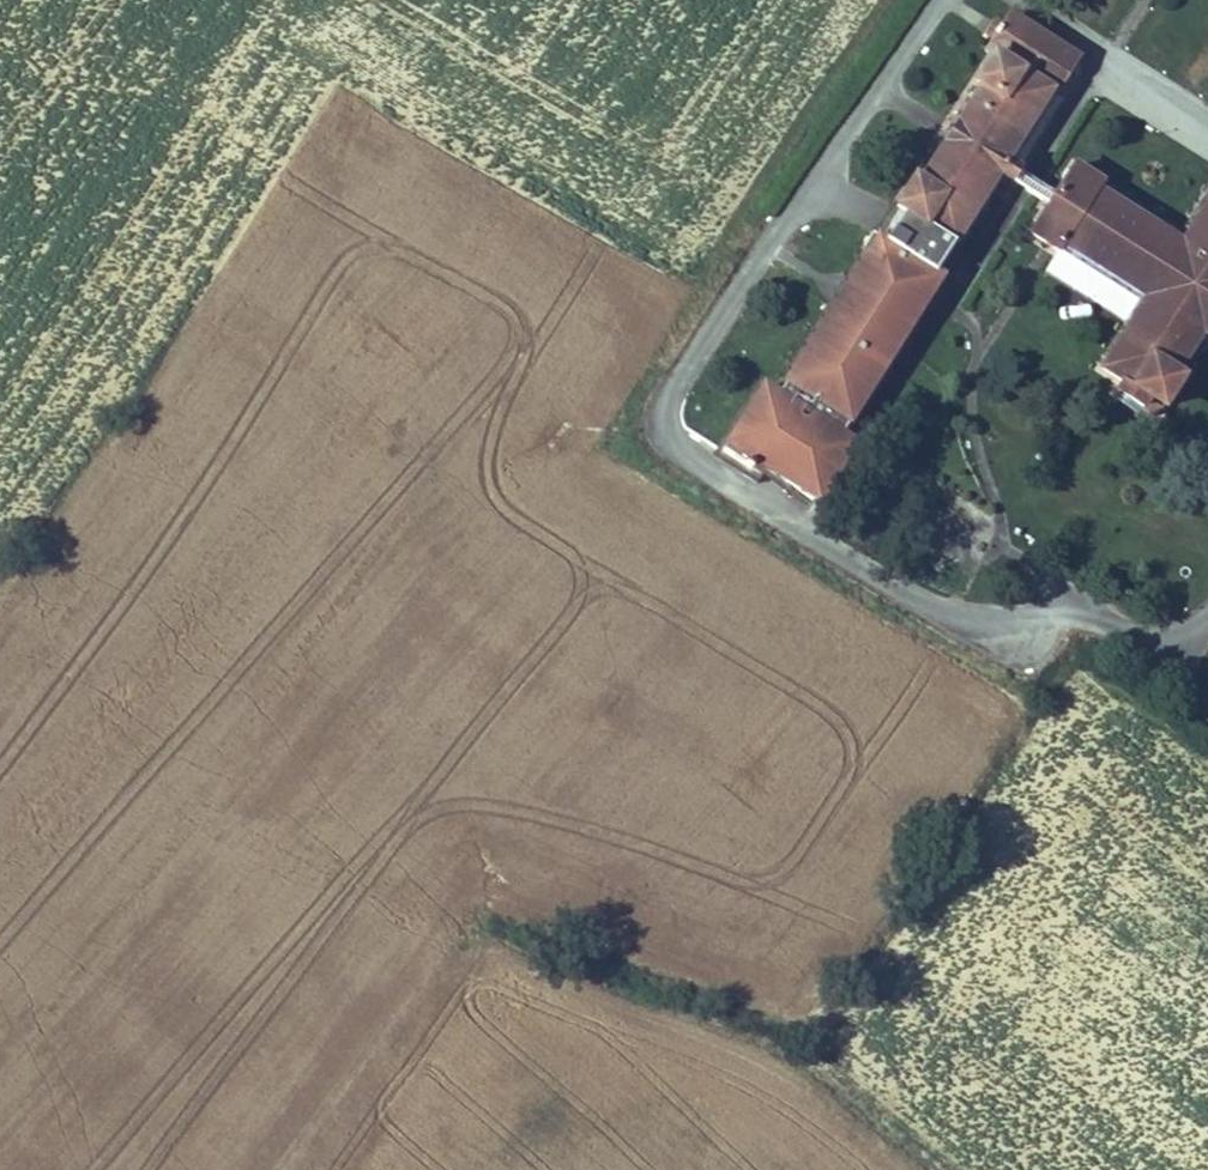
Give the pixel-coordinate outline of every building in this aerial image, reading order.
[(1006,81),(1009,84),(1069,120),(1076,124),(1099,89),(1028,44),(1021,55),(1013,51),(1003,66),(1011,73),(1006,81)] [(1069,120),(1009,84),(991,109),(999,114),(938,208),(934,204),(914,235),(922,240),(903,268),(890,259),(880,274),(886,278),(793,420),(779,412),(736,476),(764,494),(768,487),(831,529),(869,471),(855,462),(958,304),(952,300),(1016,203),(1030,211),(1031,208),(1039,196),(1026,188),(1069,120)] [(1172,446),(1178,437),(1180,438),(1203,403),(1198,400),(1207,385),(1207,265),(1201,275),(1117,220),(1122,212),(1093,194),(1050,261),(1078,279),(1084,272),(1168,327),(1121,399),(1141,412),(1135,423),(1172,446)] [(1207,395),(1207,385),(1198,400),(1203,403),(1207,395)]
